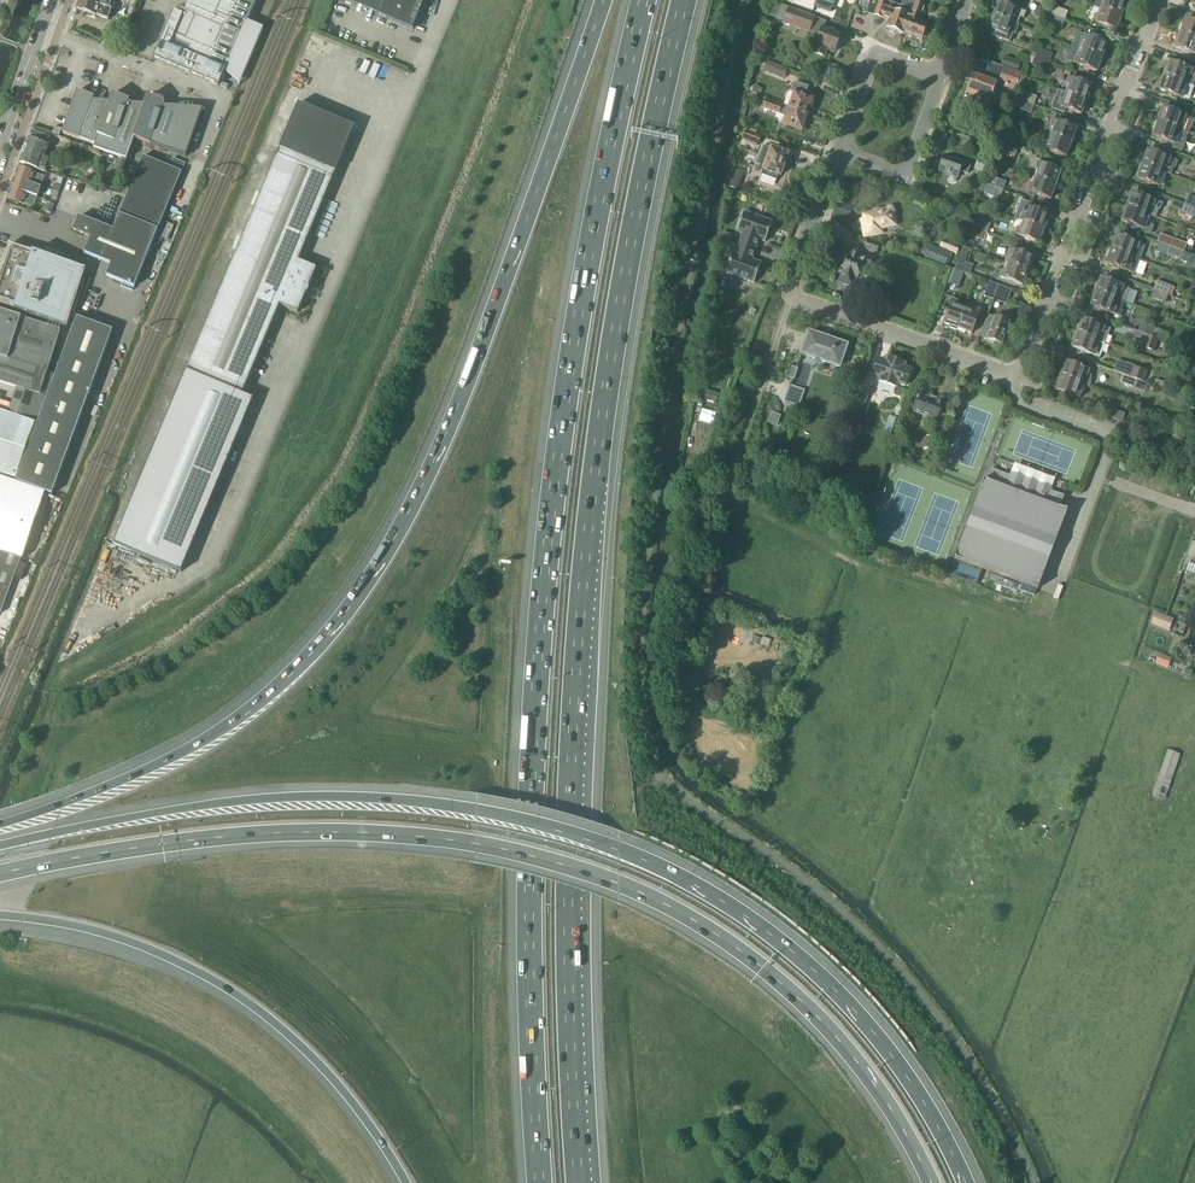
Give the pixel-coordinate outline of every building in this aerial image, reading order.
[(108,21),(116,0),(81,0),(77,10),(108,21)] [(152,58),(218,86),(223,70),(225,70),(246,22),(248,22),(257,0),(187,0),(186,1),(188,2),(182,15),(171,11),(152,58)] [(343,3),(412,32),(425,0),(344,0),(343,3)] [(913,3),(904,0),(903,0),(901,6),(884,0),(870,0),(865,13),(890,22),(888,29),(889,30),(889,32),(893,33),(895,32),(903,35),(904,34),(907,26),(905,26),(913,3)] [(1123,18),(1126,10),(1124,9),(1126,3),(1118,0),(1095,0),(1092,6),(1099,9),(1121,17),(1123,18)] [(907,26),(904,34),(922,40),(922,39),(924,40),(926,37),(926,34),(925,31),(927,26),(928,26),(930,22),(921,18),(922,15),(923,16),(926,8),(913,3),(905,26),(907,26)] [(998,3),(993,16),(1018,25),(1020,17),(1024,19),(1026,12),(998,3)] [(811,18),(775,5),(771,16),(783,20),(782,23),(820,36),(816,45),(813,53),(824,57),(827,49),(834,52),(835,51),(836,51),(838,50),(840,46),(838,43),(840,35),(823,29),(825,22),(811,17),(811,18)] [(1068,12),(1053,6),(1050,15),(1065,20),(1068,12)] [(1095,15),(1092,22),(1116,31),(1118,25),(1120,26),(1123,18),(1121,17),(1099,9),(1097,16),(1095,15)] [(1047,24),(1062,29),(1065,20),(1050,15),(1047,24)] [(993,31),(992,33),(991,36),(1010,42),(1013,34),(1015,35),(1019,25),(1018,25),(993,16),(988,30),(993,31)] [(1184,19),(1179,34),(1194,39),(1194,23),(1184,19)] [(1179,34),(1174,48),(1194,55),(1194,39),(1179,34)] [(1080,36),(1076,49),(1080,50),(1104,59),(1107,51),(1105,50),(1108,44),(1083,36),(1083,37),(1080,36)] [(1052,55),(1038,49),(1034,58),(1049,64),(1052,55)] [(1104,59),(1080,50),(1077,57),(1076,57),(1073,63),(1097,72),(1099,66),(1101,67),(1104,59)] [(1008,58),(1005,67),(1017,72),(1021,62),(1008,58)] [(1031,66),(1046,72),(1049,64),(1034,58),(1031,66)] [(1164,76),(1192,87),(1194,80),(1194,70),(1179,64),(1178,65),(1169,62),(1164,76)] [(771,63),(767,73),(784,79),(788,69),(771,63)] [(1020,74),(1001,68),(989,63),(983,79),(972,75),(965,97),(989,106),(997,84),(998,84),(997,86),(1014,92),(1020,74)] [(1158,90),(1183,99),(1183,98),(1189,100),(1194,87),(1192,87),(1164,76),(1158,90)] [(1068,78),(1065,85),(1067,86),(1065,93),(1089,102),(1092,94),(1090,93),(1092,87),(1068,78)] [(792,91),(794,92),(789,108),(807,115),(813,99),(805,96),(808,87),(795,83),(792,91)] [(768,93),(762,91),(763,89),(754,86),(751,94),(760,97),(759,98),(765,100),(780,105),(783,98),(768,93)] [(74,101),(62,134),(94,145),(95,146),(105,116),(109,103),(92,102),(94,98),(77,92),(74,101)] [(1037,97),(1022,92),(1019,100),(1034,106),(1037,97)] [(1060,99),(1058,106),(1082,115),(1084,109),(1086,109),(1089,102),(1065,93),(1062,100),(1060,99)] [(109,103),(105,116),(143,129),(139,142),(184,158),(201,111),(203,112),(203,110),(163,107),(164,104),(147,98),(144,106),(127,104),(129,101),(112,95),(109,103)] [(801,131),(802,128),(804,128),(805,126),(806,123),(804,122),(807,115),(789,108),(780,105),(765,100),(762,109),(785,118),(783,124),(801,131)] [(1016,109),(1031,114),(1034,106),(1019,100),(1016,109)] [(1186,117),(1162,108),(1157,122),(1179,130),(1182,123),(1184,124),(1186,117)] [(95,146),(94,145),(93,149),(125,161),(133,140),(139,142),(143,129),(105,116),(95,146)] [(1052,121),(1050,128),(1051,128),(1049,135),(1073,144),(1076,136),(1074,136),(1076,130),(1052,121)] [(1179,130),(1157,122),(1152,136),(1176,145),(1179,138),(1177,137),(1179,130)] [(59,136),(61,130),(54,127),(52,134),(59,136)] [(25,147),(23,151),(55,162),(57,156),(46,152),(48,145),(46,144),(49,137),(32,131),(29,139),(28,139),(25,147)] [(758,145),(761,137),(745,132),(742,139),(758,145)] [(1021,140),(1007,134),(1004,143),(1018,148),(1021,140)] [(1044,142),(1042,149),(1066,157),(1068,151),(1070,152),(1073,144),(1049,135),(1046,143),(1044,142)] [(1000,152),(1015,157),(1018,148),(1004,143),(1000,152)] [(762,175),(776,180),(778,176),(780,177),(788,155),(771,149),(763,146),(756,165),(762,166),(760,170),(763,171),(762,175)] [(334,172),(279,149),(229,269),(132,502),(115,544),(181,572),(253,399),(242,395),(279,306),(297,313),(316,269),(297,261),(334,172)] [(1164,173),(1171,175),(1173,168),(1175,168),(1177,161),(1170,158),(1170,159),(1147,150),(1142,165),(1164,173)] [(55,162),(23,151),(22,155),(20,163),(46,173),(48,167),(53,168),(55,162)] [(112,168),(107,167),(105,172),(121,177),(123,172),(126,162),(115,158),(102,154),(100,159),(113,164),(112,168)] [(83,253),(110,264),(105,276),(133,287),(184,164),(171,159),(168,168),(142,157),(112,230),(96,223),(78,217),(73,230),(89,237),(83,253)] [(950,175),(949,180),(950,183),(953,184),(956,182),(958,178),(960,172),(967,175),(970,167),(963,164),(944,157),(938,171),(950,175)] [(1036,170),(1033,178),(1058,187),(1061,179),(1059,178),(1061,172),(1052,169),(1053,165),(1033,158),(1030,164),(1031,169),(1036,170)] [(974,170),(978,171),(976,175),(983,178),(984,173),(987,174),(990,167),(977,163),(974,170)] [(1164,173),(1142,165),(1136,179),(1161,188),(1163,180),(1161,180),(1164,173)] [(35,173),(18,167),(12,183),(39,192),(41,187),(45,177),(35,173)] [(735,170),(730,187),(738,190),(743,173),(735,170)] [(99,172),(97,180),(96,183),(117,189),(120,178),(99,172)] [(983,184),(988,185),(988,186),(1003,191),(1006,182),(991,177),(990,180),(985,178),(983,184)] [(1029,184),(1027,191),(1050,200),(1053,194),(1055,195),(1058,187),(1033,178),(1031,185),(1029,184)] [(7,199),(24,205),(24,204),(33,208),(39,192),(12,183),(7,199)] [(985,194),(1000,200),(1003,191),(988,186),(985,194)] [(1148,215),(1155,218),(1158,210),(1160,211),(1162,204),(1153,200),(1153,201),(1131,193),(1126,207),(1148,215)] [(1187,196),(1184,204),(1194,208),(1194,199),(1187,196)] [(1182,212),(1181,213),(1194,218),(1194,208),(1184,204),(1184,205),(1172,200),(1170,207),(1182,212)] [(1018,212),(1024,214),(1021,222),(1043,230),(1049,216),(1020,206),(1018,212)] [(861,221),(863,232),(866,232),(866,234),(896,227),(893,214),(894,214),(894,213),(895,212),(894,209),(893,208),(892,207),(890,208),(888,209),(887,210),(863,215),(864,221),(861,221)] [(1148,215),(1126,207),(1121,221),(1145,230),(1147,223),(1146,222),(1148,215)] [(742,234),(739,244),(755,250),(759,240),(765,242),(772,223),(744,212),(737,232),(742,234)] [(972,228),(987,233),(991,225),(975,219),(972,228)] [(1019,229),(1017,228),(1014,235),(1038,244),(1043,230),(1021,222),(1019,229)] [(969,237),(984,242),(987,233),(972,228),(969,237)] [(1160,234),(1156,243),(1169,247),(1172,238),(1160,234)] [(1140,244),(1116,236),(1110,250),(1139,261),(1144,246),(1140,244)] [(1187,244),(1172,238),(1169,247),(1184,253),(1184,252),(1187,244)] [(864,250),(876,255),(880,246),(867,241),(864,250)] [(940,248),(948,251),(951,244),(943,241),(940,248)] [(755,250),(739,244),(735,254),(733,253),(725,273),(754,283),(761,264),(752,260),(755,250)] [(66,326),(66,325),(84,271),(85,269),(8,246),(8,247),(1,268),(4,269),(3,271),(0,270),(0,276),(1,277),(1,279),(0,278),(0,305),(66,326)] [(1169,247),(1168,250),(1158,246),(1157,251),(1166,255),(1166,256),(1191,265),(1191,264),(1194,266),(1194,259),(1193,258),(1194,256),(1184,252),(1184,253),(1169,247)] [(929,260),(945,266),(945,265),(948,266),(952,255),(955,256),(957,250),(951,248),(949,252),(933,247),(929,260)] [(839,272),(842,274),(839,282),(851,286),(854,278),(858,279),(863,265),(870,268),(873,259),(864,256),(865,253),(852,249),(848,259),(844,258),(839,272)] [(957,261),(958,261),(954,270),(969,275),(973,266),(964,263),(969,251),(961,249),(957,261)] [(1006,256),(1008,257),(1006,264),(1028,272),(1033,258),(1009,250),(1006,256)] [(1110,250),(1105,264),(1129,273),(1134,274),(1139,261),(1110,250)] [(1001,271),(996,269),(994,276),(1023,286),(1028,272),(1006,264),(1003,271),(1001,271)] [(969,275),(954,270),(949,285),(958,288),(963,273),(969,275)] [(1124,287),(1100,278),(1095,292),(1124,303),(1129,289),(1124,287)] [(1156,281),(1153,290),(1168,295),(1171,297),(1174,288),(1171,287),(1171,286),(1156,281)] [(992,300),(997,285),(989,282),(984,297),(992,300)] [(1006,305),(1012,291),(997,285),(992,300),(1006,305)] [(1153,290),(1150,298),(1165,304),(1168,295),(1153,290)] [(1095,292),(1090,306),(1120,318),(1122,311),(1121,311),(1124,303),(1095,292)] [(952,300),(943,324),(949,326),(948,328),(957,331),(965,307),(958,305),(959,303),(952,300)] [(973,310),(965,307),(957,331),(965,334),(965,332),(971,335),(980,311),(974,308),(973,310)] [(54,374),(47,371),(60,330),(0,311),(0,363),(53,380),(54,374)] [(988,342),(994,345),(995,343),(1001,345),(1009,323),(1003,321),(1003,322),(988,317),(980,337),(988,341),(988,342)] [(77,318),(16,481),(52,494),(112,331),(77,318)] [(1110,330),(1081,319),(1076,334),(1105,344),(1110,330)] [(1141,324),(1138,332),(1155,339),(1155,338),(1153,337),(1156,329),(1141,324)] [(1135,341),(1144,344),(1142,348),(1154,352),(1155,348),(1158,339),(1155,338),(1155,339),(1138,332),(1133,330),(1130,339),(1135,341)] [(809,331),(801,354),(840,368),(848,345),(809,331)] [(1167,342),(1169,334),(1163,332),(1160,339),(1167,342)] [(1071,348),(1100,358),(1105,344),(1076,334),(1071,348)] [(873,375),(880,378),(879,381),(897,387),(898,384),(905,386),(910,371),(903,368),(905,365),(886,358),(885,362),(879,359),(873,375)] [(1137,380),(1139,381),(1142,383),(1146,372),(1134,367),(1135,366),(1127,363),(1126,364),(1117,361),(1113,371),(1122,375),(1137,380)] [(1060,376),(1083,384),(1085,385),(1089,387),(1090,383),(1091,371),(1065,362),(1060,376)] [(16,388),(46,397),(53,380),(0,363),(0,383),(16,388)] [(1122,375),(1119,383),(1134,388),(1137,380),(1122,375)] [(1083,384),(1060,376),(1055,390),(1079,399),(1081,392),(1080,392),(1083,384)] [(1152,386),(1170,392),(1172,386),(1154,379),(1152,386)] [(805,390),(789,385),(783,402),(799,407),(805,390)] [(16,388),(7,413),(35,424),(36,423),(37,423),(46,397),(16,388)] [(718,397),(697,392),(695,398),(716,403),(718,397)] [(859,392),(852,414),(861,417),(869,395),(859,392)] [(911,412),(926,417),(923,424),(941,431),(946,417),(939,414),(943,403),(918,395),(911,412)] [(1110,409),(1107,417),(1121,422),(1124,414),(1110,409)] [(16,479),(35,424),(7,413),(0,411),(0,474),(16,479)] [(781,416),(772,413),(768,424),(777,427),(781,416)] [(1020,583),(1021,584),(1019,591),(1034,596),(1036,590),(1037,590),(1067,511),(1059,508),(1064,497),(991,469),(986,481),(983,480),(954,559),(997,575),(994,584),(1016,592),(1020,583)] [(21,565),(44,498),(0,483),(0,557),(21,565)] [(1193,561),(1192,565),(1194,566),(1194,543),(1192,542),(1187,558),(1193,561)] [(16,564),(0,558),(0,607),(16,564)] [(1173,620),(1156,613),(1151,625),(1169,632),(1173,620)] [(1167,802),(1181,762),(1168,757),(1154,797),(1167,802)]
